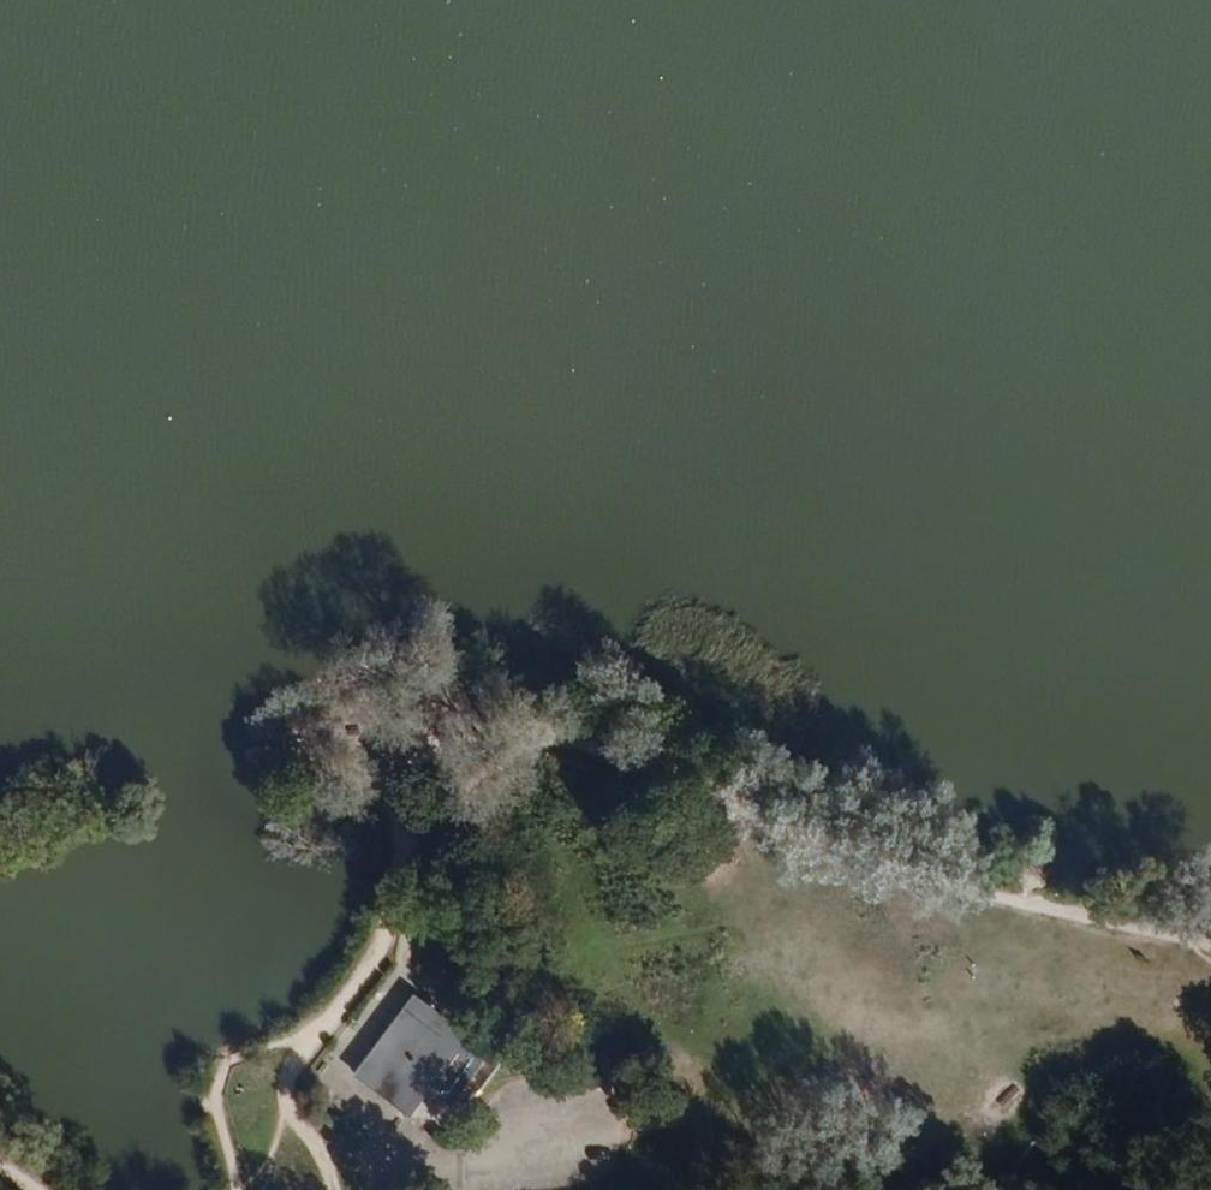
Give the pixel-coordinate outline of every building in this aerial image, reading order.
[(482,1061),(489,1051),(433,1016),(368,1098),(429,1144),(449,1116),(474,1131),(510,1080),(482,1061)]
